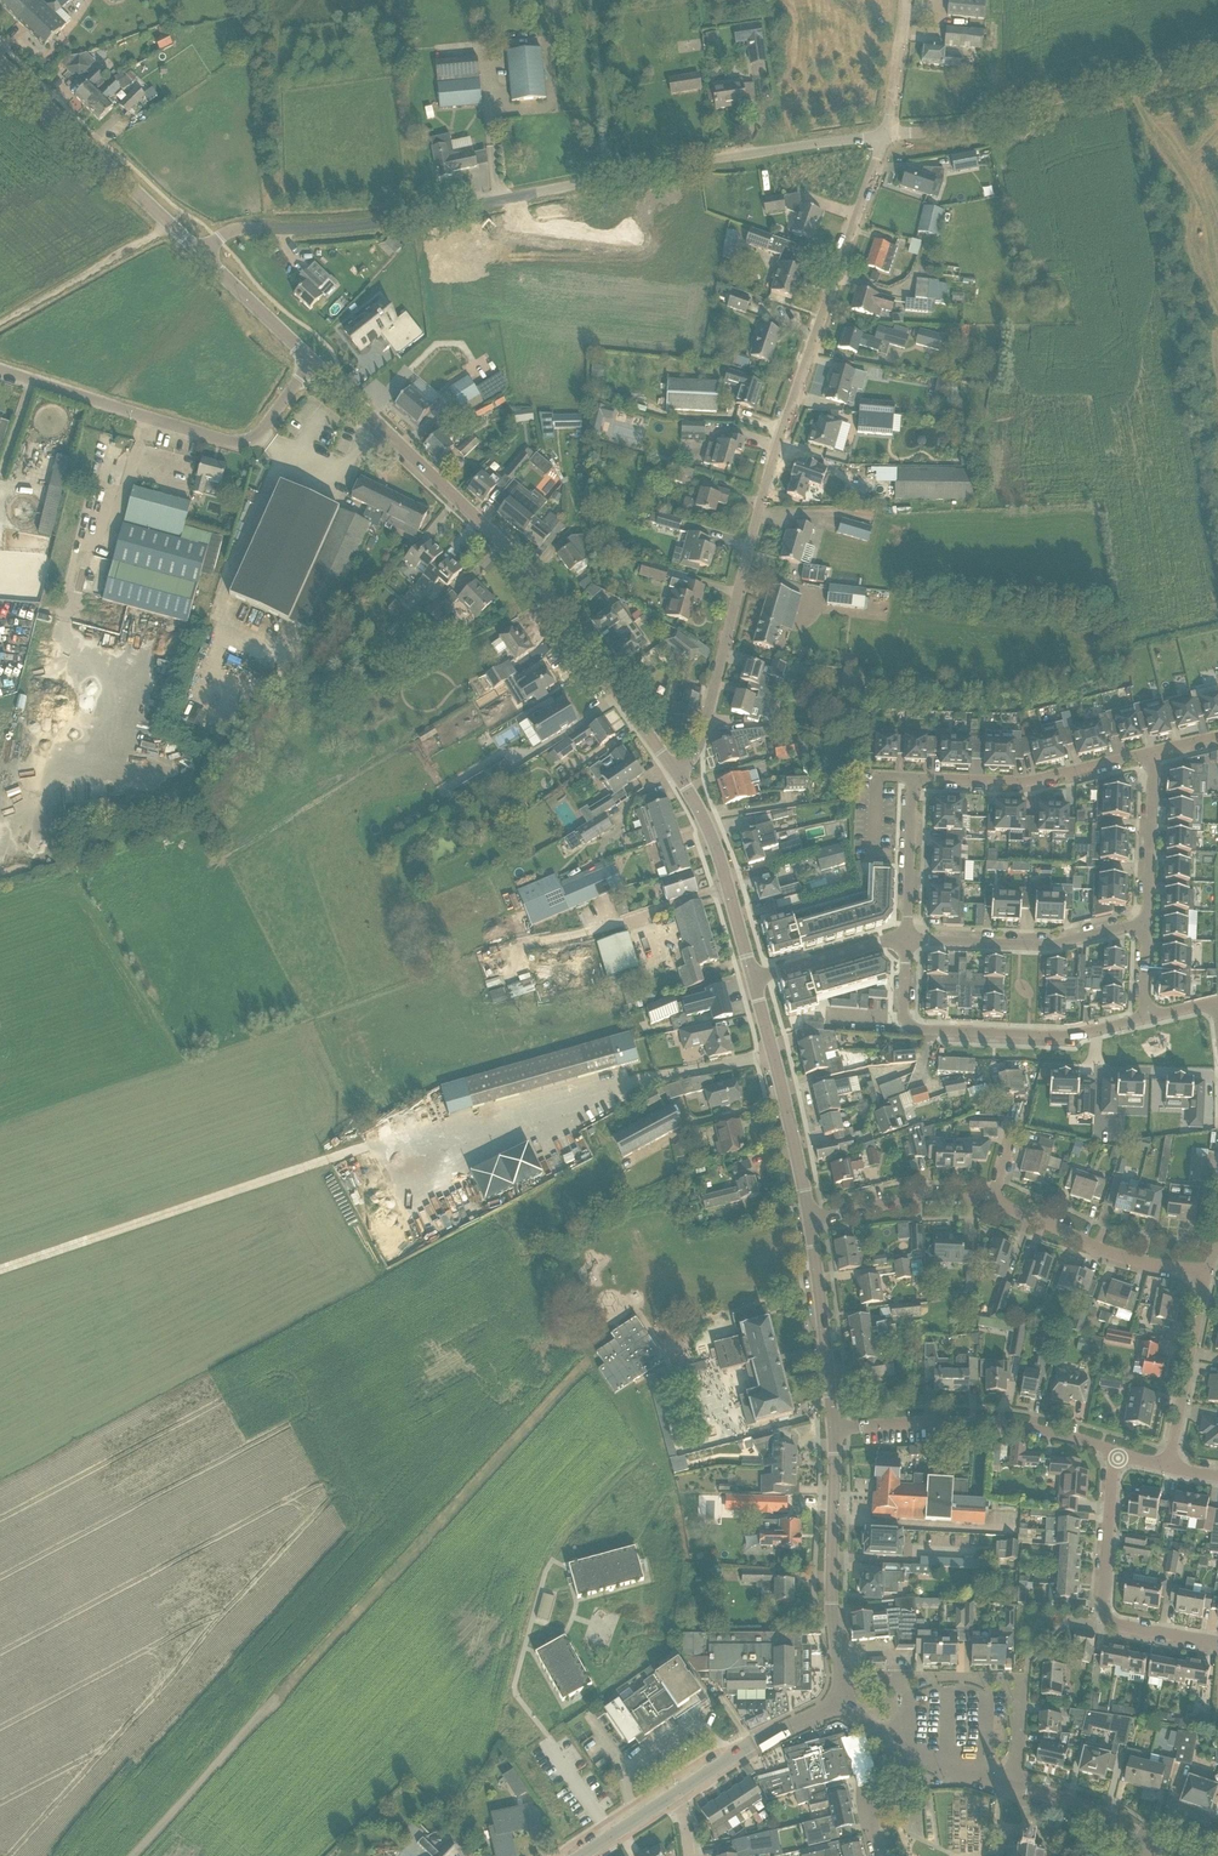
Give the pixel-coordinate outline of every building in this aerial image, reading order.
[(40,0),(0,0),(0,5),(18,22),(29,11),(31,14),(42,2),(40,0)] [(71,0),(52,0),(45,5),(42,2),(31,14),(29,11),(18,22),(45,47),(67,24),(55,14),(71,0)] [(947,16),(984,19),(985,0),(949,0),(947,16)] [(747,42),(749,49),(763,47),(760,25),(739,28),(741,42),(747,42)] [(173,45),(167,34),(164,26),(158,29),(161,37),(155,41),(160,51),(173,45)] [(982,31),(968,29),(946,27),(945,45),(981,49),(982,31)] [(718,45),(717,39),(716,33),(707,35),(708,47),(718,45)] [(944,55),(944,48),(924,46),(922,64),(960,67),(961,57),(944,55)] [(511,102),(546,99),(542,48),(507,51),(511,102)] [(79,56),(67,68),(74,75),(78,79),(90,67),(79,56)] [(97,90),(106,81),(96,70),(84,81),(87,84),(75,96),(85,106),(99,93),(99,92),(111,80),(110,79),(98,91),(97,90)] [(131,70),(126,76),(132,81),(137,76),(131,70)] [(671,94),(701,89),(698,74),(669,79),(671,94)] [(439,108),(481,105),(479,78),(437,81),(439,108)] [(109,101),(121,89),(111,80),(99,92),(99,93),(85,106),(99,121),(114,106),(109,101)] [(752,84),(743,86),(742,80),(731,81),(732,87),(708,91),(710,103),(715,102),(716,109),(726,108),(726,105),(755,101),(752,84)] [(127,112),(145,95),(138,86),(120,105),(127,112)] [(149,112),(163,104),(158,96),(143,106),(149,112)] [(449,135),(431,139),(433,148),(432,148),(439,178),(452,175),(451,172),(476,166),(473,153),(472,147),(453,151),(449,135)] [(974,153),(951,157),(954,172),(977,167),(974,153)] [(907,171),(902,187),(929,196),(934,181),(943,182),(944,169),(923,168),(921,175),(907,171)] [(784,210),(782,197),(782,196),(763,199),(765,213),(784,210)] [(822,212),(801,205),(791,232),(812,239),(822,212)] [(938,236),(944,211),(924,206),(918,231),(938,236)] [(750,229),(745,243),(767,251),(781,256),(784,247),(791,250),(793,244),(772,237),(750,229)] [(389,240),(385,244),(396,255),(400,250),(389,240)] [(897,248),(887,244),(876,240),(867,265),(889,273),(897,248)] [(801,270),(790,266),(777,262),(771,279),(774,281),(771,292),(791,299),(801,270)] [(959,278),(960,268),(940,265),(939,275),(959,278)] [(305,283),(294,295),(310,310),(322,297),(324,299),(336,287),(328,280),(323,285),(306,269),(299,277),(305,283)] [(937,282),(937,280),(916,278),(915,300),(905,299),(905,310),(934,312),(934,303),(945,304),(947,283),(937,282)] [(894,300),(869,293),(858,289),(852,310),(880,318),(882,309),(891,312),(894,300)] [(745,314),(751,298),(731,291),(726,307),(745,314)] [(348,328),(345,331),(360,350),(369,343),(370,345),(371,345),(371,344),(374,342),(377,340),(378,340),(376,338),(377,337),(380,334),(389,346),(403,335),(411,346),(424,335),(406,313),(397,320),(396,321),(394,322),(387,327),(383,322),(381,320),(382,319),(380,317),(379,316),(378,316),(373,309),(369,312),(369,311),(368,311),(369,312),(368,312),(366,314),(366,313),(365,314),(366,314),(365,315),(361,318),(352,325),(351,325),(351,326),(349,327),(348,327),(348,328)] [(780,331),(769,327),(761,325),(750,356),(769,363),(780,331)] [(894,326),(893,331),(907,335),(908,330),(894,326)] [(841,337),(838,348),(852,352),(856,353),(858,345),(859,346),(878,351),(881,342),(887,344),(889,345),(904,349),(908,336),(907,335),(893,331),(878,327),(874,339),(857,334),(846,331),(845,332),(844,337),(841,337)] [(940,333),(939,336),(920,330),(915,343),(939,351),(942,340),(944,341),(946,334),(940,333)] [(465,337),(433,350),(428,339),(404,349),(410,364),(436,353),(441,364),(449,361),(452,367),(464,362),(461,354),(470,350),(465,337)] [(611,361),(600,401),(630,410),(634,396),(627,394),(631,381),(645,385),(649,371),(611,361)] [(592,366),(591,376),(602,376),(603,366),(592,366)] [(835,367),(826,399),(837,402),(846,404),(846,403),(851,388),(860,391),(864,375),(847,370),(835,367)] [(761,385),(750,381),(751,379),(729,372),(725,383),(741,388),(736,404),(753,409),(761,385)] [(462,407),(480,395),(468,376),(449,389),(462,407)] [(718,382),(706,382),(667,380),(666,410),(717,412),(718,382)] [(410,388),(395,405),(418,425),(433,407),(410,388)] [(895,404),(883,403),(860,400),(859,413),(865,413),(872,414),(894,415),(895,404)] [(477,417),(494,408),(491,404),(475,412),(477,417)] [(595,405),(588,430),(599,432),(603,418),(605,407),(595,405)] [(513,424),(532,420),(529,408),(510,412),(513,424)] [(480,422),(477,417),(474,412),(458,421),(464,432),(480,422)] [(872,414),(865,413),(859,413),(857,432),(892,435),(894,415),(872,414)] [(553,415),(539,414),(543,440),(554,439),(553,415)] [(3,444),(10,423),(0,419),(2,415),(0,415),(0,443),(3,444)] [(555,429),(580,428),(580,415),(555,416),(555,429)] [(842,423),(832,420),(821,416),(818,426),(813,425),(808,443),(834,450),(842,423)] [(440,432),(423,447),(438,462),(447,454),(454,446),(444,436),(451,429),(443,421),(436,428),(440,432)] [(704,435),(705,424),(682,423),(682,434),(704,435)] [(465,457),(479,442),(472,435),(457,450),(465,457)] [(740,455),(745,439),(730,435),(729,441),(718,438),(716,446),(709,444),(704,463),(727,470),(727,472),(729,473),(735,453),(740,455)] [(536,454),(529,462),(537,469),(544,461),(536,454)] [(522,455),(505,475),(512,481),(530,461),(522,455)] [(202,460),(194,493),(203,495),(205,488),(219,492),(221,483),(226,467),(202,460)] [(795,464),(791,478),(792,479),(808,484),(809,484),(821,488),(827,470),(816,466),(808,463),(807,463),(799,460),(797,464),(795,464)] [(682,483),(687,468),(678,465),(673,480),(682,483)] [(896,467),(895,499),(978,501),(979,469),(896,467)] [(501,480),(487,468),(468,490),(482,502),(501,480)] [(48,478),(34,531),(51,536),(64,482),(48,478)] [(418,532),(428,511),(360,478),(351,498),(384,514),(381,520),(395,528),(398,522),(418,532)] [(792,479),(787,495),(803,500),(808,484),(792,479)] [(713,488),(714,484),(703,481),(701,489),(700,489),(697,501),(686,498),(681,511),(704,517),(705,511),(714,514),(717,502),(726,504),(730,492),(713,488)] [(339,509),(338,509),(280,483),(229,595),(288,622),(289,621),(320,635),(370,525),(338,510),(339,509)] [(184,526),(190,504),(133,488),(124,524),(181,539),(184,526)] [(530,526),(532,523),(531,521),(535,515),(540,509),(516,490),(497,514),(523,535),(530,526)] [(556,492),(552,499),(557,502),(561,496),(556,492)] [(544,515),(548,509),(544,506),(540,510),(540,509),(535,515),(531,521),(532,523),(523,535),(540,548),(543,544),(547,548),(564,527),(556,520),(549,528),(538,520),(543,514),(544,515)] [(677,532),(681,519),(658,513),(658,515),(652,513),(649,522),(655,524),(655,525),(677,532)] [(872,527),(871,526),(841,517),(837,533),(868,542),(872,527)] [(786,542),(781,559),(792,562),(799,564),(800,561),(809,564),(814,547),(808,545),(814,527),(809,525),(798,522),(794,534),(786,531),(783,541),(786,542)] [(208,546),(211,534),(184,526),(181,539),(208,546)] [(710,540),(700,537),(689,533),(679,565),(697,570),(699,565),(708,568),(713,549),(708,548),(710,540)] [(568,549),(558,556),(570,572),(574,569),(574,570),(577,573),(586,566),(587,566),(586,560),(585,554),(583,535),(571,536),(564,542),(569,548),(568,549)] [(407,555),(404,559),(415,569),(415,568),(423,575),(422,576),(442,553),(429,542),(421,552),(416,547),(415,546),(407,555)] [(434,563),(442,553),(422,576),(433,586),(439,580),(447,587),(462,570),(449,559),(440,568),(434,563)] [(187,625),(198,585),(114,561),(103,601),(106,602),(104,608),(107,609),(109,603),(187,625)] [(665,578),(667,569),(644,562),(640,575),(652,579),(653,575),(665,578)] [(801,565),(800,581),(822,582),(823,566),(801,565)] [(368,590),(375,582),(363,571),(356,579),(368,590)] [(587,578),(580,584),(584,590),(592,584),(587,578)] [(688,582),(687,584),(672,579),(669,588),(674,589),(666,615),(687,621),(692,603),(698,605),(703,587),(688,582)] [(482,592),(484,591),(475,582),(458,599),(476,618),(492,602),(482,592)] [(863,609),(866,589),(829,585),(827,605),(863,609)] [(770,586),(753,644),(765,648),(774,650),(781,628),(791,592),(782,590),(770,586)] [(451,607),(439,595),(431,604),(425,609),(424,610),(436,622),(451,607)] [(423,601),(420,604),(425,609),(431,604),(428,601),(423,601)] [(633,624),(630,620),(623,610),(612,617),(607,610),(591,622),(601,636),(611,629),(616,636),(633,624)] [(639,610),(632,616),(635,621),(643,615),(639,610)] [(644,623),(651,617),(647,612),(640,618),(644,623)] [(634,642),(642,636),(633,624),(616,636),(621,643),(611,650),(621,663),(640,650),(634,642)] [(522,632),(516,637),(511,630),(491,644),(497,653),(505,647),(515,662),(534,649),(522,632)] [(690,661),(699,650),(677,633),(654,649),(659,656),(672,647),(690,661)] [(770,669),(768,675),(781,679),(783,672),(786,664),(773,660),(770,669)] [(746,661),(740,680),(749,683),(748,689),(759,692),(774,697),(779,698),(781,690),(776,689),(776,690),(767,688),(769,682),(766,676),(765,676),(765,674),(768,675),(770,669),(763,667),(746,661)] [(503,683),(508,680),(499,666),(485,675),(493,689),(494,688),(494,689),(501,685),(500,684),(503,683)] [(552,678),(549,677),(543,667),(523,679),(524,680),(522,681),(518,674),(508,680),(503,683),(513,699),(530,689),(537,701),(547,695),(544,690),(554,685),(553,683),(553,680),(552,678)] [(496,693),(503,689),(501,685),(494,689),(496,693)] [(693,721),(701,688),(686,685),(682,704),(674,703),(671,716),(674,717),(693,721)] [(1190,692),(1191,696),(1192,701),(1196,718),(1204,716),(1206,722),(1217,719),(1217,686),(1217,685),(1190,692)] [(815,687),(815,697),(830,698),(830,688),(815,687)] [(731,712),(748,716),(747,719),(758,722),(760,716),(771,719),(775,705),(777,706),(779,698),(774,697),(758,692),(757,699),(737,693),(731,712)] [(1171,701),(1162,703),(1164,708),(1168,725),(1176,723),(1178,729),(1197,724),(1196,718),(1192,701),(1191,696),(1171,700),(1171,701)] [(813,697),(813,709),(829,710),(830,698),(815,697),(813,697)] [(542,743),(577,721),(564,701),(543,713),(541,709),(526,718),(535,732),(534,732),(535,734),(536,734),(542,743)] [(1164,708),(1135,715),(1139,731),(1148,729),(1149,736),(1158,733),(1159,736),(1170,734),(1168,725),(1164,708)] [(1098,718),(1084,721),(1086,727),(1092,753),(1106,749),(1103,737),(1110,735),(1107,722),(1105,714),(1097,716),(1098,718)] [(1135,715),(1107,722),(1111,738),(1119,736),(1121,742),(1141,738),(1139,731),(1135,715)] [(689,739),(693,721),(674,717),(670,734),(689,739)] [(600,746),(615,736),(603,719),(588,729),(587,727),(569,739),(569,738),(549,753),(555,761),(558,758),(560,760),(576,749),(575,747),(592,735),(600,746)] [(956,740),(955,766),(957,766),(956,770),(968,770),(968,767),(970,767),(970,760),(970,754),(977,754),(978,739),(978,733),(979,721),(972,721),(970,721),(970,733),(970,734),(956,734),(956,740)] [(1071,728),(1064,730),(1068,745),(1075,744),(1078,756),(1092,753),(1086,727),(1072,730),(1071,728)] [(732,741),(713,747),(716,756),(718,755),(721,766),(733,762),(739,760),(736,750),(744,748),(749,746),(748,742),(764,737),(761,730),(730,733),(732,741)] [(1057,734),(1043,737),(1050,763),(1064,759),(1061,747),(1068,745),(1064,730),(1056,732),(1057,734)] [(774,742),(790,740),(789,731),(772,733),(774,742)] [(876,731),(875,760),(895,760),(896,754),(904,755),(905,738),(896,737),(897,731),(876,731)] [(904,755),(904,761),(925,762),(925,755),(934,756),(934,752),(935,731),(934,731),(934,739),(905,738),(904,755)] [(935,731),(934,752),(941,753),(940,766),(955,766),(956,740),(949,739),(949,732),(940,732),(935,731)] [(1029,739),(1022,740),(1023,756),(1032,754),(1035,766),(1050,763),(1043,737),(1029,740),(1029,739)] [(978,739),(977,754),(985,755),(984,767),(989,768),(990,770),(992,771),(994,771),(996,770),(997,768),(998,768),(1000,741),(985,741),(985,739),(978,739)] [(776,759),(799,755),(796,740),(774,743),(776,759)] [(1000,741),(998,768),(1000,768),(1000,771),(1008,772),(1008,768),(1013,769),(1014,756),(1022,756),(1023,756),(1022,740),(1021,741),(1014,740),(1014,742),(1000,741)] [(612,755),(600,763),(608,774),(602,778),(605,781),(602,783),(608,792),(611,790),(614,794),(642,774),(630,757),(629,758),(622,748),(612,755)] [(1166,782),(1166,793),(1169,793),(1169,794),(1175,794),(1192,795),(1198,795),(1199,776),(1203,776),(1203,766),(1176,765),(1176,774),(1170,774),(1169,783),(1166,782)] [(752,784),(759,782),(756,770),(749,772),(718,781),(722,793),(752,784)] [(809,791),(808,777),(808,776),(784,777),(784,791),(809,791)] [(12,778),(12,786),(42,787),(42,779),(12,778)] [(1095,781),(1095,789),(1097,789),(1096,803),(1129,804),(1132,804),(1133,792),(1129,792),(1130,790),(1117,789),(1117,782),(1102,781),(1102,782),(1095,781)] [(725,805),(756,796),(752,784),(722,793),(725,805)] [(43,858),(37,801),(30,801),(29,791),(22,790),(2,792),(3,803),(0,803),(0,830),(15,833),(0,834),(0,863),(43,858)] [(668,800),(667,800),(664,791),(645,797),(648,806),(646,807),(647,808),(636,811),(647,845),(658,842),(679,835),(668,800)] [(878,794),(877,809),(882,810),(880,839),(894,840),(897,795),(878,794)] [(1168,803),(1168,823),(1174,823),(1191,824),(1192,795),(1175,794),(1175,803),(1168,803)] [(935,801),(934,816),(961,817),(967,817),(967,803),(963,803),(963,795),(948,795),(948,802),(935,801)] [(595,819),(604,813),(615,806),(609,797),(589,809),(595,819)] [(1031,818),(1031,834),(1038,834),(1038,832),(1053,833),(1054,806),(1052,806),(1052,803),(1044,803),(1044,806),(1039,806),(1039,819),(1031,818)] [(1096,803),(1096,817),(1100,818),(1100,825),(1115,825),(1115,818),(1128,819),(1129,804),(1096,803)] [(988,817),(987,832),(995,832),(995,831),(1009,831),(1010,804),(995,804),(995,817),(988,817)] [(1010,804),(1009,831),(1023,832),(1022,839),(1030,840),(1031,834),(1031,818),(1024,818),(1025,805),(1010,804)] [(1054,806),(1053,833),(1067,833),(1067,835),(1074,835),(1075,820),(1068,820),(1068,807),(1054,806)] [(770,821),(789,816),(787,808),(768,813),(770,821)] [(574,833),(564,839),(571,851),(581,845),(580,842),(584,839),(587,843),(612,827),(604,813),(595,819),(594,819),(587,824),(576,831),(578,830),(579,831),(575,834),(574,833)] [(934,816),(934,831),(947,831),(946,838),(962,839),(966,839),(966,832),(960,831),(961,817),(934,816)] [(753,829),(740,833),(743,843),(744,847),(749,845),(749,844),(764,840),(763,837),(762,835),(765,834),(766,837),(774,834),(770,821),(766,822),(752,826),(753,829)] [(1167,832),(1166,852),(1173,852),(1190,853),(1195,853),(1196,833),(1190,833),(1191,824),(1174,823),(1174,832),(1167,832)] [(1095,846),(1095,847),(1127,848),(1128,833),(1115,833),(1115,825),(1100,825),(1099,832),(1101,832),(1101,846),(1095,846)] [(774,834),(766,837),(765,834),(762,835),(763,837),(764,840),(749,844),(749,845),(744,847),(749,864),(762,860),(760,851),(777,846),(774,834)] [(670,877),(690,870),(679,835),(658,842),(670,877)] [(933,845),(932,860),(959,861),(960,846),(961,846),(962,839),(946,838),(946,846),(933,845)] [(783,856),(800,850),(797,841),(780,846),(783,856)] [(821,871),(849,863),(843,844),(815,852),(821,871)] [(1095,847),(1094,868),(1098,869),(1113,869),(1114,862),(1126,862),(1127,848),(1095,847)] [(1166,861),(1165,881),(1172,882),(1188,882),(1190,853),(1173,852),(1172,861),(1166,861)] [(932,860),(932,874),(945,875),(945,882),(960,883),(960,875),(964,875),(965,861),(959,861),(932,860)] [(858,887),(789,907),(791,914),(798,912),(867,892),(863,878),(859,862),(852,864),(858,887)] [(986,862),(985,871),(995,871),(995,862),(986,862)] [(622,887),(617,875),(613,865),(600,870),(609,892),(622,887)] [(1094,876),(1093,890),(1125,891),(1126,877),(1113,876),(1113,869),(1098,869),(1098,876),(1094,876)] [(532,925),(609,892),(600,870),(560,887),(561,890),(524,905),(532,925)] [(667,901),(697,891),(691,871),(660,881),(667,901)] [(792,919),(763,927),(764,929),(765,928),(764,927),(767,927),(769,934),(766,935),(766,937),(770,949),(769,949),(770,950),(773,949),(775,955),(776,957),(774,957),(773,958),(773,957),(772,957),(772,959),(798,951),(801,950),(800,949),(806,947),(805,943),(810,942),(813,941),(814,945),(826,941),(825,938),(830,936),(833,936),(834,939),(846,936),(845,932),(850,931),(852,930),(853,933),(865,930),(864,926),(870,925),(872,924),(873,928),(876,927),(884,924),(891,915),(892,904),(888,903),(889,895),(892,896),(893,883),(889,883),(889,875),(890,875),(890,874),(892,874),(892,875),(893,875),(893,874),(872,873),(871,903),(871,907),(864,909),(827,919),(795,928),(793,923),(792,919)] [(554,875),(518,891),(524,905),(561,890),(560,887),(559,887),(554,875)] [(798,884),(778,890),(775,881),(756,886),(756,889),(755,890),(757,895),(758,896),(760,901),(772,898),(773,903),(779,901),(801,895),(798,884)] [(931,889),(931,903),(963,905),(964,890),(960,890),(960,883),(945,882),(944,889),(931,889)] [(1165,890),(1164,910),(1170,911),(1187,911),(1193,912),(1194,891),(1188,891),(1188,882),(1172,882),(1171,890),(1165,890)] [(985,887),(984,907),(991,907),(991,920),(1005,921),(1006,894),(992,894),(993,888),(985,887)] [(1028,889),(1028,909),(1035,909),(1034,922),(1049,923),(1050,890),(1037,890),(1037,888),(1028,887),(1028,889)] [(1006,894),(1005,921),(1020,921),(1020,908),(1028,909),(1028,889),(1007,888),(1006,894)] [(1050,890),(1049,923),(1063,923),(1064,910),(1071,911),(1072,895),(1064,895),(1064,896),(1051,896),(1051,890),(1050,890)] [(1093,890),(1092,918),(1112,913),(1112,905),(1125,906),(1125,891),(1093,890)] [(801,895),(779,901),(781,909),(803,902),(801,895)] [(858,898),(848,900),(849,901),(850,905),(864,901),(863,896),(858,898)] [(699,966),(717,961),(700,901),(674,911),(685,949),(681,951),(685,965),(677,968),(683,988),(703,982),(699,966)] [(931,903),(930,918),(943,918),(943,926),(963,926),(963,919),(963,905),(931,903)] [(789,907),(775,911),(777,918),(791,914),(789,907)] [(625,914),(628,923),(649,917),(647,908),(625,914)] [(1164,919),(1163,940),(1169,940),(1186,940),(1187,911),(1170,911),(1170,919),(1164,919)] [(638,968),(631,945),(628,933),(596,942),(607,977),(638,968)] [(1162,948),(1162,969),(1168,969),(1190,970),(1191,970),(1192,949),(1191,949),(1191,941),(1186,940),(1169,940),(1169,949),(1162,948)] [(1085,970),(1084,979),(1122,981),(1122,972),(1123,972),(1123,968),(1126,968),(1127,957),(1124,956),(1124,952),(1104,951),(1103,969),(1092,968),(1092,970),(1085,970)] [(924,961),(924,972),(927,972),(927,976),(928,976),(927,985),(965,987),(966,971),(958,971),(958,975),(947,974),(948,957),(928,957),(928,961),(924,961)] [(791,982),(780,986),(780,987),(781,987),(781,986),(783,985),(784,986),(786,993),(782,994),(783,995),(783,996),(786,1007),(787,1009),(790,1008),(792,1015),(790,1016),(790,1015),(789,1016),(789,1017),(815,1010),(818,1009),(815,999),(877,982),(885,979),(886,979),(889,979),(889,966),(880,959),(862,964),(863,968),(855,970),(855,966),(842,970),(843,973),(836,975),(835,972),(826,975),(823,975),(824,979),(816,981),(815,978),(813,978),(809,979),(809,978),(809,977),(791,982)] [(966,971),(965,987),(1003,988),(1003,979),(1004,979),(1004,975),(1007,975),(1008,964),(1004,964),(1005,960),(985,959),(984,976),(973,975),(973,972),(966,971)] [(1043,965),(1043,977),(1046,977),(1046,981),(1047,981),(1046,990),(1084,991),(1084,989),(1084,982),(1077,982),(1077,980),(1066,979),(1066,962),(1047,961),(1046,966),(1043,965)] [(1158,986),(1158,997),(1160,997),(1160,998),(1190,999),(1190,978),(1190,970),(1168,969),(1168,978),(1161,977),(1161,986),(1158,986)] [(535,991),(534,990),(531,979),(507,987),(511,999),(535,991)] [(1084,982),(1084,989),(1091,989),(1091,991),(1102,992),(1102,1009),(1122,1010),(1122,1005),(1125,1005),(1125,994),(1122,994),(1122,990),(1121,990),(1122,981),(1084,979),(1084,982)] [(923,998),(923,1010),(926,1010),(926,1014),(945,1015),(946,998),(958,998),(958,996),(965,996),(965,987),(927,985),(927,994),(926,994),(926,999),(923,998)] [(713,1021),(732,1016),(724,986),(706,990),(707,995),(683,1001),(686,1013),(687,1017),(701,1013),(702,1016),(711,1014),(713,1021)] [(965,987),(965,996),(972,997),(971,999),(983,999),(983,1016),(1002,1017),(1002,1013),(1006,1013),(1006,1002),(1003,1002),(1003,997),(1002,997),(1003,988),(965,987)] [(643,988),(639,999),(653,1004),(657,993),(643,988)] [(868,996),(868,998),(887,999),(887,992),(869,990),(868,996)] [(1042,1003),(1041,1014),(1044,1014),(1044,1019),(1064,1019),(1065,1002),(1076,1003),(1076,1001),(1084,1001),(1084,991),(1046,990),(1046,999),(1045,999),(1045,1003),(1042,1003)] [(831,1005),(831,1007),(856,1009),(858,995),(850,995),(850,997),(850,1001),(831,1000),(831,1005)] [(860,1008),(860,1009),(867,1010),(868,998),(868,996),(861,995),(860,1008)] [(673,997),(646,1008),(651,1025),(670,1018),(678,1014),(678,1013),(675,1004),(673,997)] [(804,1022),(804,1030),(808,1030),(822,1031),(823,1031),(824,1020),(818,1019),(818,1023),(804,1022)] [(1199,1034),(1199,1019),(1177,1020),(1178,1035),(1199,1034)] [(726,1029),(712,1032),(710,1024),(679,1031),(684,1050),(705,1045),(708,1059),(709,1058),(710,1060),(718,1058),(717,1057),(731,1054),(729,1042),(730,1042),(729,1037),(727,1037),(726,1029)] [(822,1031),(808,1030),(804,1030),(801,1030),(795,1031),(795,1032),(801,1031),(808,1031),(811,1042),(798,1045),(801,1060),(834,1052),(834,1051),(839,1050),(834,1032),(823,1031),(822,1031)] [(589,1075),(617,1067),(638,1061),(629,1032),(581,1046),(589,1075)] [(910,1051),(919,1051),(919,1043),(910,1043),(910,1051)] [(889,1064),(917,1061),(916,1051),(888,1054),(885,1057),(885,1061),(889,1064)] [(841,1058),(835,1059),(834,1052),(801,1060),(805,1075),(818,1072),(820,1078),(816,1079),(816,1080),(844,1073),(841,1058)] [(938,1058),(937,1072),(974,1073),(975,1059),(938,1058)] [(1077,1116),(1084,1116),(1084,1118),(1086,1118),(1086,1116),(1093,1116),(1095,1082),(1078,1081),(1079,1074),(1070,1073),(1070,1071),(1059,1070),(1059,1073),(1050,1073),(1050,1074),(1047,1074),(1047,1083),(1050,1083),(1049,1093),(1067,1094),(1067,1100),(1077,1101),(1077,1116)] [(1025,1076),(1021,1077),(1020,1071),(999,1075),(999,1078),(993,1079),(997,1097),(1003,1096),(1003,1097),(1015,1094),(1015,1098),(1024,1096),(1024,1093),(1024,1092),(1023,1085),(1027,1084),(1025,1076)] [(690,1079),(680,1082),(684,1096),(694,1093),(693,1089),(695,1088),(696,1092),(705,1090),(708,1100),(710,1108),(713,1107),(720,1105),(721,1107),(729,1105),(729,1103),(740,1100),(739,1099),(741,1098),(739,1089),(737,1090),(735,1081),(716,1087),(713,1075),(690,1079)] [(1135,1075),(1126,1075),(1126,1078),(1117,1078),(1117,1081),(1103,1081),(1101,1114),(1116,1114),(1117,1101),(1127,1101),(1127,1098),(1143,1099),(1144,1079),(1135,1079),(1135,1075)] [(1166,1080),(1165,1099),(1178,1100),(1181,1100),(1181,1110),(1182,1110),(1182,1109),(1191,1110),(1189,1110),(1189,1111),(1202,1112),(1203,1082),(1192,1082),(1193,1081),(1184,1081),(1184,1077),(1175,1077),(1174,1080),(1166,1080)] [(898,1094),(905,1092),(900,1078),(893,1080),(898,1094)] [(463,1079),(441,1086),(449,1115),(472,1109),(463,1079)] [(828,1100),(837,1098),(836,1097),(852,1093),(848,1079),(813,1088),(816,1103),(828,1100)] [(891,1097),(898,1094),(893,1080),(886,1083),(891,1097)] [(947,1094),(965,1091),(963,1080),(945,1083),(947,1094)] [(885,1099),(891,1097),(886,1083),(879,1086),(885,1099)] [(914,1105),(929,1101),(925,1087),(910,1091),(914,1105)] [(871,1102),(877,1100),(874,1088),(867,1089),(871,1102)] [(656,1091),(643,1098),(648,1107),(661,1100),(656,1091)] [(908,1125),(902,1107),(898,1096),(898,1097),(888,1100),(889,1103),(878,1107),(879,1112),(875,1114),(882,1134),(899,1129),(899,1128),(908,1125)] [(840,1111),(837,1098),(828,1100),(816,1103),(819,1116),(840,1111)] [(670,1106),(611,1138),(623,1158),(682,1126),(670,1106)] [(844,1139),(841,1126),(839,1114),(820,1119),(824,1136),(834,1134),(835,1141),(844,1139)] [(973,1119),(972,1128),(983,1129),(998,1129),(998,1120),(986,1119),(973,1119)] [(738,1132),(741,1131),(739,1121),(716,1127),(720,1143),(715,1144),(718,1156),(743,1150),(738,1132)] [(925,1137),(924,1137),(920,1124),(907,1129),(914,1157),(925,1157),(925,1137)] [(863,1128),(852,1130),(854,1136),(864,1133),(863,1128)] [(851,1138),(865,1135),(864,1133),(854,1136),(844,1139),(835,1141),(826,1143),(826,1145),(815,1147),(818,1160),(839,1153),(839,1155),(848,1153),(847,1149),(853,1147),(851,1138)] [(928,1153),(928,1157),(936,1158),(936,1168),(952,1169),(953,1147),(953,1140),(945,1140),(945,1138),(934,1138),(929,1138),(928,1153)] [(1137,1140),(1135,1145),(1148,1148),(1151,1138),(1139,1140),(1137,1140)] [(990,1141),(966,1141),(962,1140),(962,1147),(953,1147),(952,1169),(970,1169),(970,1159),(985,1160),(990,1141)] [(1080,1156),(1084,1143),(1075,1140),(1071,1153),(1080,1156)] [(523,1144),(463,1170),(477,1202),(537,1176),(523,1144)] [(1047,1166),(1052,1149),(1033,1144),(1031,1151),(1025,1150),(1023,1160),(1047,1166)] [(1121,1150),(1112,1148),(1108,1160),(1117,1163),(1117,1162),(1121,1152),(1121,1150)] [(540,1149),(531,1151),(540,1179),(549,1176),(540,1149)] [(868,1167),(878,1164),(875,1149),(864,1151),(868,1167)] [(850,1171),(863,1168),(860,1156),(839,1161),(840,1164),(831,1166),(836,1184),(842,1182),(844,1190),(854,1187),(850,1171)] [(1194,1156),(1191,1181),(1206,1182),(1207,1168),(1209,1158),(1207,1158),(1196,1157),(1194,1156)] [(1043,1185),(1047,1166),(1023,1160),(1020,1171),(1025,1173),(1023,1180),(1043,1185)] [(705,1210),(758,1195),(749,1161),(730,1166),(736,1188),(702,1197),(705,1210)] [(1080,1199),(1088,1175),(1071,1169),(1065,1188),(1071,1190),(1070,1196),(1080,1199)] [(1099,1200),(1106,1181),(1088,1175),(1080,1199),(1091,1203),(1092,1197),(1099,1200)] [(1114,1178),(1110,1194),(1118,1196),(1115,1206),(1114,1210),(1132,1214),(1137,1192),(1140,1182),(1130,1180),(1130,1182),(1114,1178)] [(1160,1196),(1162,1190),(1148,1186),(1146,1194),(1137,1192),(1132,1214),(1147,1218),(1151,1204),(1158,1206),(1161,1196),(1160,1196)] [(1194,1221),(1197,1198),(1170,1195),(1167,1216),(1183,1217),(1182,1220),(1194,1221)] [(947,1239),(947,1235),(935,1234),(935,1246),(932,1246),(929,1249),(928,1254),(931,1256),(934,1257),(933,1262),(970,1265),(971,1245),(963,1244),(963,1239),(947,1239)] [(864,1267),(862,1255),(860,1238),(834,1242),(839,1271),(864,1267)] [(912,1251),(922,1250),(921,1238),(912,1238),(912,1251)] [(1006,1262),(1011,1247),(993,1241),(986,1263),(992,1265),(989,1274),(1003,1279),(1008,1263),(1006,1262)] [(873,1266),(887,1263),(886,1255),(872,1257),(873,1266)] [(1019,1279),(1017,1286),(1033,1291),(1037,1280),(1045,1283),(1049,1272),(1053,1260),(1036,1255),(1033,1264),(1024,1261),(1023,1267),(1019,1279)] [(896,1280),(912,1277),(909,1259),(894,1262),(896,1280)] [(1076,1272),(1075,1270),(1064,1267),(1058,1286),(1075,1293),(1076,1288),(1087,1292),(1093,1274),(1084,1271),(1082,1275),(1075,1273),(1076,1272)] [(861,1304),(883,1301),(879,1276),(858,1279),(861,1304)] [(1114,1308),(1122,1283),(1111,1280),(1109,1285),(1103,1283),(1096,1302),(1114,1308)] [(1004,1309),(1012,1286),(1002,1283),(990,1319),(999,1322),(1001,1316),(1004,1309)] [(1130,1292),(1132,1287),(1122,1283),(1114,1308),(1131,1314),(1137,1294),(1130,1292)] [(1174,1300),(1176,1292),(1156,1289),(1153,1307),(1178,1311),(1180,1301),(1174,1300)] [(892,1317),(920,1314),(919,1303),(890,1306),(892,1317)] [(1176,1322),(1178,1311),(1153,1307),(1149,1325),(1169,1328),(1171,1321),(1176,1322)] [(761,1313),(756,1314),(755,1309),(732,1315),(736,1331),(741,1330),(743,1337),(714,1344),(715,1348),(717,1358),(721,1371),(746,1365),(752,1388),(745,1389),(747,1395),(740,1397),(748,1426),(792,1415),(768,1321),(763,1322),(761,1313)] [(1004,1309),(1001,1316),(1008,1319),(1010,1314),(1008,1310),(1004,1309)] [(1108,1324),(1112,1314),(1102,1311),(1098,1320),(1108,1324)] [(877,1328),(872,1329),(870,1316),(848,1319),(852,1340),(888,1336),(888,1335),(896,1334),(895,1324),(887,1326),(886,1323),(877,1324),(877,1328)] [(1085,1319),(1076,1316),(1071,1331),(1080,1334),(1085,1319)] [(604,1364),(598,1368),(614,1394),(664,1361),(636,1317),(611,1333),(615,1340),(596,1352),(604,1364)] [(1014,1325),(976,1317),(977,1327),(1013,1334),(1014,1325)] [(1021,1358),(1027,1325),(1015,1323),(1014,1325),(1013,1334),(1009,1355),(1021,1358)] [(1107,1331),(1106,1341),(1116,1343),(1118,1333),(1107,1331)] [(1080,1335),(1077,1351),(1100,1355),(1103,1340),(1080,1335)] [(880,1346),(889,1344),(888,1336),(852,1340),(855,1361),(867,1360),(869,1379),(893,1375),(891,1358),(878,1360),(876,1349),(874,1349),(872,1338),(879,1337),(880,1346)] [(1025,1370),(1019,1397),(1034,1400),(1035,1396),(1037,1384),(1045,1385),(1053,1342),(1042,1340),(1039,1353),(1037,1365),(1035,1364),(1034,1371),(1025,1370)] [(1135,1363),(1133,1373),(1141,1374),(1148,1376),(1160,1378),(1164,1360),(1155,1358),(1158,1346),(1146,1344),(1144,1343),(1141,1364),(1135,1363)] [(925,1365),(924,1377),(934,1377),(934,1391),(951,1391),(951,1372),(951,1360),(938,1360),(934,1344),(925,1344),(925,1365)] [(969,1359),(965,1355),(959,1355),(955,1358),(955,1372),(951,1372),(951,1391),(969,1392),(969,1378),(978,1378),(978,1359),(969,1359)] [(981,1363),(980,1377),(986,1377),(986,1392),(1005,1392),(1005,1381),(1009,1381),(1009,1378),(1009,1369),(1009,1364),(981,1363)] [(1077,1380),(1078,1374),(1057,1370),(1051,1399),(1068,1402),(1069,1400),(1085,1403),(1089,1382),(1077,1380)] [(1217,1377),(1210,1375),(1208,1388),(1210,1388),(1208,1401),(1217,1403),(1217,1376),(1217,1377)] [(1100,1378),(1098,1387),(1109,1389),(1111,1380),(1100,1378)] [(1156,1404),(1157,1395),(1130,1390),(1124,1422),(1149,1427),(1153,1403),(1156,1404)] [(1199,1433),(1207,1434),(1205,1445),(1217,1448),(1217,1420),(1203,1417),(1199,1433)] [(773,1448),(773,1441),(771,1432),(751,1437),(754,1447),(763,1461),(741,1460),(741,1466),(761,1467),(772,1467),(795,1468),(798,1468),(798,1458),(796,1458),(796,1448),(773,1448)] [(1024,1454),(1025,1446),(1011,1445),(1010,1467),(1023,1468),(1024,1463),(1038,1464),(1039,1455),(1024,1454)] [(909,1456),(922,1455),(921,1446),(909,1447),(909,1456)] [(968,1464),(968,1448),(959,1447),(958,1463),(968,1464)] [(897,1462),(897,1455),(877,1454),(877,1463),(876,1463),(875,1478),(878,1479),(879,1478),(898,1479),(898,1486),(906,1486),(907,1476),(898,1475),(899,1462),(897,1462)] [(672,1473),(686,1469),(683,1456),(668,1460),(672,1473)] [(1077,1472),(1078,1462),(1050,1459),(1049,1474),(1060,1475),(1057,1511),(1074,1513),(1075,1499),(1085,1499),(1087,1473),(1077,1472)] [(795,1468),(772,1467),(761,1467),(770,1468),(770,1476),(761,1476),(760,1495),(771,1495),(781,1495),(781,1487),(795,1487),(795,1468)] [(873,1506),(872,1517),(984,1523),(985,1500),(967,1499),(968,1481),(930,1478),(930,1476),(914,1475),(913,1476),(907,1476),(906,1486),(898,1486),(898,1479),(879,1478),(878,1479),(877,1499),(874,1499),(873,1506)] [(1132,1495),(1128,1514),(1147,1517),(1146,1522),(1156,1524),(1157,1519),(1162,1491),(1143,1487),(1141,1497),(1141,1500),(1132,1498),(1133,1495),(1132,1495)] [(1164,1525),(1163,1528),(1171,1529),(1171,1526),(1180,1528),(1182,1518),(1190,1519),(1194,1496),(1177,1493),(1175,1503),(1168,1501),(1167,1507),(1165,1519),(1164,1525)] [(727,1496),(727,1511),(786,1512),(786,1498),(727,1496)] [(1207,1513),(1210,1499),(1194,1496),(1190,1519),(1198,1521),(1196,1530),(1212,1533),(1215,1515),(1207,1513)] [(1057,1511),(1057,1512),(1030,1509),(1030,1516),(1046,1518),(1045,1531),(1078,1534),(1079,1520),(1073,1520),(1074,1513),(1057,1511)] [(800,1523),(787,1523),(779,1522),(778,1533),(760,1531),(759,1547),(800,1548),(800,1537),(799,1537),(800,1523)] [(1030,1535),(1030,1530),(1018,1529),(1017,1541),(1034,1543),(1035,1535),(1030,1535)] [(865,1555),(900,1557),(901,1548),(902,1548),(903,1540),(901,1540),(901,1531),(866,1530),(866,1539),(864,1539),(863,1546),(865,1546),(865,1555)] [(1078,1547),(1078,1534),(1045,1531),(1044,1545),(1060,1546),(1081,1547),(1078,1547)] [(1126,1543),(1125,1543),(1136,1545),(1146,1547),(1147,1539),(1146,1539),(1137,1537),(1127,1535),(1126,1543)] [(1151,1538),(1150,1547),(1158,1549),(1160,1539),(1151,1538)] [(997,1543),(996,1558),(1008,1559),(1009,1559),(1009,1560),(1013,1561),(1014,1560),(1015,1560),(1016,1560),(1017,1542),(1008,1541),(1008,1542),(1000,1542),(1000,1543),(997,1543)] [(1153,1548),(1152,1548),(1146,1547),(1136,1545),(1134,1554),(1151,1558),(1153,1548)] [(1080,1560),(1081,1547),(1060,1546),(1060,1553),(1057,1553),(1056,1559),(1080,1560)] [(643,1580),(635,1547),(568,1565),(577,1598),(643,1580)] [(1201,1549),(1201,1554),(1205,1556),(1210,1554),(1210,1549),(1206,1547),(1201,1549)] [(1176,1575),(1179,1553),(1168,1551),(1165,1573),(1176,1575)] [(920,1560),(920,1566),(930,1566),(979,1569),(980,1562),(920,1559),(920,1560)] [(1079,1573),(1080,1560),(1056,1559),(1056,1564),(1059,1565),(1058,1572),(1079,1573)] [(861,1582),(861,1593),(864,1593),(868,1593),(868,1597),(880,1598),(881,1598),(882,1592),(890,1593),(891,1583),(897,1583),(903,1583),(903,1581),(908,1581),(909,1573),(911,1573),(911,1572),(922,1572),(922,1574),(929,1575),(930,1566),(920,1566),(907,1565),(895,1565),(883,1564),(882,1572),(864,1572),(864,1582),(861,1582)] [(762,1582),(762,1570),(742,1570),(742,1582),(762,1582)] [(1078,1586),(1079,1573),(1058,1572),(1058,1579),(1055,1579),(1054,1585),(1078,1586)] [(1135,1575),(1134,1575),(1124,1573),(1121,1590),(1126,1591),(1124,1603),(1135,1605),(1134,1608),(1141,1609),(1145,1584),(1134,1582),(1135,1575)] [(1164,1598),(1167,1580),(1157,1579),(1156,1585),(1145,1584),(1141,1609),(1148,1610),(1148,1607),(1159,1609),(1161,1597),(1164,1598)] [(795,1581),(781,1581),(774,1581),(774,1582),(765,1582),(764,1591),(774,1591),(774,1602),(795,1602),(795,1581)] [(1078,1586),(1054,1585),(1050,1584),(1048,1605),(1059,1606),(1059,1599),(1077,1600),(1078,1586)] [(1185,1591),(1186,1589),(1173,1586),(1171,1602),(1178,1603),(1176,1612),(1189,1615),(1193,1593),(1185,1591)] [(1211,1609),(1214,1594),(1201,1591),(1201,1595),(1193,1593),(1189,1615),(1203,1617),(1204,1608),(1211,1609)] [(915,1607),(914,1599),(914,1598),(895,1599),(895,1609),(886,1610),(887,1612),(851,1615),(853,1630),(850,1631),(851,1641),(895,1637),(895,1649),(916,1650),(916,1629),(917,1629),(915,1610),(915,1607)] [(965,1608),(965,1602),(964,1610),(956,1610),(956,1633),(957,1633),(964,1633),(965,1608)] [(972,1633),(973,1602),(965,1602),(965,1608),(964,1633),(972,1633)] [(1013,1649),(1013,1605),(1005,1605),(1004,1627),(999,1627),(998,1633),(996,1633),(996,1638),(989,1638),(988,1665),(1005,1666),(1005,1649),(1013,1649)] [(683,1628),(685,1614),(671,1611),(668,1625),(683,1628)] [(916,1650),(916,1655),(923,1655),(923,1664),(940,1664),(940,1640),(940,1629),(931,1629),(917,1629),(916,1629),(916,1650)] [(1090,1663),(1096,1635),(1077,1632),(1074,1645),(1081,1646),(1078,1662),(1090,1663)] [(773,1689),(801,1689),(801,1633),(682,1634),(682,1654),(700,1679),(709,1678),(709,1680),(716,1680),(719,1686),(726,1696),(737,1696),(737,1701),(765,1701),(765,1690),(765,1689),(773,1689)] [(957,1633),(956,1633),(949,1633),(949,1640),(940,1640),(940,1664),(957,1665),(957,1633)] [(988,1641),(980,1641),(979,1633),(972,1633),(971,1665),(988,1665),(989,1638),(988,1638),(988,1641)] [(562,1701),(592,1685),(565,1637),(535,1653),(562,1701)] [(1116,1667),(1119,1647),(1110,1645),(1109,1650),(1104,1649),(1100,1668),(1108,1670),(1109,1666),(1116,1667)] [(1129,1649),(1126,1648),(1119,1647),(1116,1667),(1123,1668),(1122,1672),(1130,1674),(1134,1654),(1128,1653),(1129,1649)] [(1144,1676),(1148,1657),(1134,1654),(1130,1674),(1144,1676)] [(606,1708),(604,1709),(604,1710),(627,1744),(630,1743),(635,1739),(639,1744),(646,1740),(646,1739),(644,1736),(672,1717),(674,1720),(675,1721),(675,1720),(674,1719),(684,1712),(684,1711),(687,1709),(687,1710),(688,1710),(689,1710),(690,1709),(691,1708),(691,1707),(698,1702),(700,1704),(701,1703),(700,1702),(696,1696),(701,1692),(694,1682),(688,1674),(687,1674),(684,1670),(686,1669),(678,1657),(655,1674),(650,1667),(644,1671),(649,1678),(643,1682),(646,1686),(633,1694),(634,1695),(621,1703),(618,1699),(606,1708)] [(870,1669),(885,1668),(885,1658),(869,1659),(870,1669)] [(1163,1680),(1166,1660),(1152,1658),(1149,1678),(1163,1680)] [(1193,1682),(1197,1661),(1187,1659),(1186,1664),(1182,1663),(1178,1683),(1185,1684),(1186,1680),(1193,1682)] [(1178,1683),(1182,1663),(1166,1660),(1163,1680),(1178,1683)] [(1205,1667),(1206,1663),(1197,1661),(1193,1682),(1200,1683),(1199,1686),(1207,1688),(1210,1668),(1205,1667)] [(1062,1696),(1064,1665),(1045,1664),(1042,1695),(1062,1696)] [(792,1707),(809,1700),(805,1691),(788,1698),(792,1707)] [(768,1710),(771,1718),(788,1712),(785,1704),(768,1710)] [(1128,1708),(1129,1705),(1124,1704),(1124,1707),(1123,1713),(1132,1715),(1133,1709),(1128,1708)] [(601,1709),(594,1714),(597,1719),(605,1714),(601,1709)] [(1085,1729),(1089,1712),(1071,1709),(1069,1718),(1076,1719),(1074,1726),(1085,1729)] [(1133,1719),(1115,1716),(1089,1712),(1085,1729),(1083,1736),(1090,1737),(1093,1728),(1116,1734),(1111,1755),(1100,1752),(1101,1747),(1087,1744),(1080,1772),(1105,1778),(1107,1770),(1113,1772),(1120,1745),(1126,1746),(1133,1719)] [(1041,1713),(1040,1732),(1058,1734),(1058,1723),(1062,1723),(1062,1715),(1041,1713)] [(1200,1713),(1199,1724),(1208,1725),(1209,1714),(1200,1713)] [(1192,1764),(1197,1734),(1178,1731),(1175,1750),(1178,1751),(1176,1762),(1192,1764)] [(1060,1746),(1063,1734),(1058,1734),(1040,1732),(1045,1733),(1043,1742),(1042,1742),(1037,1762),(1064,1768),(1068,1747),(1060,1746)] [(790,1775),(759,1783),(766,1801),(795,1793),(807,1789),(819,1786),(849,1777),(842,1750),(841,1750),(838,1741),(819,1746),(818,1741),(818,1740),(804,1744),(804,1745),(805,1744),(806,1750),(785,1755),(788,1769),(790,1775)] [(1140,1760),(1142,1751),(1128,1748),(1123,1765),(1130,1767),(1126,1783),(1143,1787),(1149,1762),(1140,1760)] [(1171,1776),(1175,1759),(1152,1754),(1150,1762),(1149,1762),(1143,1787),(1160,1791),(1164,1775),(1171,1776)] [(516,1799),(527,1791),(513,1769),(502,1776),(516,1799)] [(788,1769),(757,1777),(759,1783),(790,1775),(788,1769)] [(1206,1775),(1201,1774),(1199,1775),(1197,1779),(1191,1777),(1182,1803),(1211,1812),(1217,1792),(1217,1786),(1205,1782),(1207,1778),(1206,1775)] [(760,1794),(756,1787),(749,1777),(746,1779),(747,1780),(738,1786),(748,1802),(746,1803),(749,1808),(748,1809),(752,1816),(756,1814),(751,1807),(761,1800),(758,1795),(760,1794)] [(748,1802),(738,1786),(737,1785),(734,1787),(735,1788),(726,1794),(736,1810),(734,1811),(737,1816),(735,1817),(740,1824),(744,1822),(739,1815),(748,1809),(749,1808),(746,1803),(748,1802)] [(853,1809),(848,1786),(844,1786),(825,1790),(826,1791),(813,1795),(809,1796),(807,1789),(795,1793),(798,1805),(808,1802),(810,1812),(829,1807),(832,1817),(850,1813),(850,1810),(853,1809)] [(736,1810),(726,1794),(725,1793),(722,1795),(723,1796),(713,1802),(724,1818),(722,1819),(725,1824),(723,1825),(728,1832),(732,1830),(727,1823),(735,1817),(737,1816),(734,1811),(736,1810)] [(724,1818),(713,1802),(713,1801),(710,1803),(710,1804),(701,1810),(710,1825),(708,1827),(712,1832),(713,1841),(718,1840),(717,1829),(723,1825),(725,1824),(722,1819),(724,1818)] [(535,1826),(530,1806),(491,1815),(494,1826),(490,1827),(496,1855),(514,1855),(508,1832),(535,1826)] [(816,1830),(806,1832),(810,1845),(823,1842),(830,1840),(838,1838),(836,1829),(849,1826),(853,1825),(850,1813),(832,1817),(814,1821),(816,1830)] [(756,1814),(752,1816),(757,1824),(761,1821),(756,1814)] [(744,1853),(773,1849),(770,1832),(733,1841),(734,1847),(717,1849),(718,1855),(745,1855),(744,1853)] [(1021,1837),(1020,1835),(1018,1836),(1020,1839),(1019,1845),(1018,1845),(1016,1843),(1016,1841),(1015,1842),(1012,1842),(1012,1841),(1010,1841),(1011,1842),(1008,1844),(1007,1844),(1007,1845),(1008,1845),(1008,1847),(1007,1847),(1005,1847),(1005,1848),(1007,1849),(1006,1855),(1044,1855),(1044,1853),(1046,1853),(1046,1852),(1044,1851),(1044,1850),(1045,1849),(1045,1848),(1043,1848),(1042,1846),(1042,1845),(1041,1844),(1040,1845),(1037,1845),(1037,1844),(1036,1844),(1036,1845),(1034,1847),(1033,1846),(1033,1840),(1035,1838),(1034,1837),(1032,1838),(1021,1837)] [(426,1852),(432,1846),(423,1838),(417,1843),(426,1852)] [(856,1838),(799,1851),(800,1855),(861,1855),(856,1838)] [(666,1854),(660,1845),(645,1855),(643,1852),(636,1855),(664,1855),(663,1855),(666,1854)]
